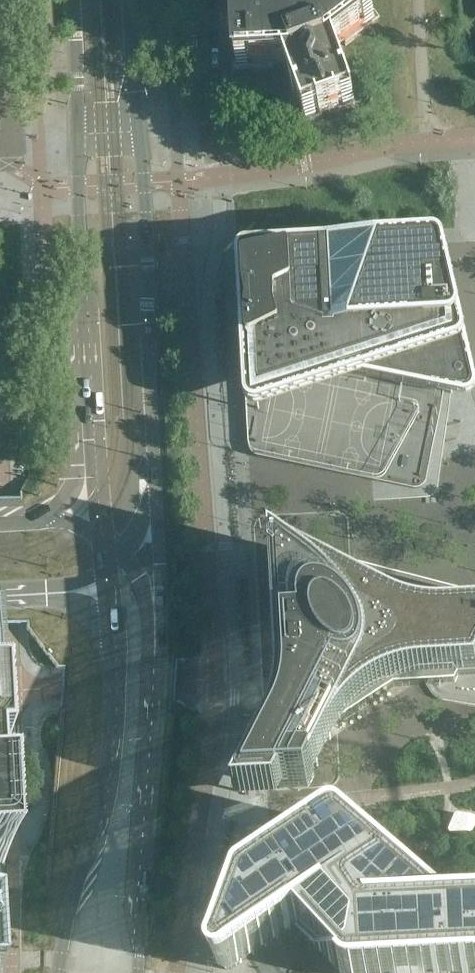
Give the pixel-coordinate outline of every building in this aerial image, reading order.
[(335,49),(374,20),(359,0),(335,0),(304,23),(305,24),(292,28),(277,29),(277,28),(268,29),(259,30),(259,29),(235,30),(237,70),(261,68),(261,67),(285,66),(305,122),(355,104),(335,49)] [(434,244),(249,254),(247,254),(245,255),(244,256),(242,257),(241,259),(240,260),(239,262),(238,264),(238,266),(238,267),(240,293),(242,348),(246,405),(246,407),(247,409),(248,411),(249,412),(251,413),(253,415),(255,415),(257,416),(251,445),(248,445),(249,464),(424,499),(433,453),(474,444),(474,374),(471,358),(446,253),(446,251),(446,250),(444,249),(443,247),(442,246),(440,245),(438,244),(436,244),(434,244)] [(236,801),(278,799),(283,789),(308,787),(316,773),(319,767),(332,741),(335,736),(411,687),(426,686),(431,693),(432,695),(435,698),(436,698),(437,699),(438,700),(439,700),(440,701),(442,701),(444,702),(447,702),(450,703),(452,703),(455,704),(461,705),(470,706),(474,707),(474,599),(275,548),(272,547),(275,587),(275,592),(280,684),(280,685),(280,687),(280,688),(280,689),(280,691),(280,693),(280,694),(280,696),(280,698),(279,700),(279,703),(278,706),(278,709),(277,712),(277,715),(276,718),(275,721),(274,724),(272,728),(271,732),(269,736),(267,739),(265,743),(263,747),(255,762),(248,778),(236,801)] [(451,812),(446,831),(469,832),(474,822),(474,818),(451,812)] [(221,963),(221,964),(221,965),(222,966),(222,967),(223,967),(223,968),(224,969),(225,969),(226,970),(227,970),(228,970),(229,970),(230,970),(231,970),(232,969),(249,959),(250,958),(251,957),(263,949),(264,949),(266,948),(267,947),(296,928),(296,927),(297,928),(298,930),(299,930),(300,931),(301,931),(302,931),(302,932),(303,932),(304,932),(305,932),(306,931),(308,931),(309,931),(310,931),(311,931),(312,931),(313,932),(314,932),(314,933),(315,934),(312,936),(311,936),(310,935),(309,935),(308,936),(307,936),(306,937),(305,938),(305,939),(304,940),(304,941),(305,942),(305,943),(305,944),(306,944),(306,945),(307,945),(308,946),(309,946),(310,946),(311,946),(312,946),(312,945),(313,945),(314,945),(314,944),(314,943),(315,943),(315,942),(318,940),(323,949),(330,962),(330,963),(331,964),(340,972),(474,972),(474,917),(446,918),(445,917),(403,884),(402,883),(401,883),(400,882),(399,882),(398,882),(392,883),(391,882),(390,882),(389,882),(388,881),(387,881),(387,880),(386,880),(389,878),(390,878),(391,878),(392,878),(393,878),(394,877),(395,877),(395,876),(396,875),(396,874),(397,874),(397,873),(397,872),(397,871),(396,871),(396,870),(395,869),(395,868),(394,868),(393,867),(392,867),(391,867),(390,867),(389,868),(388,868),(387,869),(387,870),(386,870),(386,871),(386,872),(383,874),(369,852),(368,852),(344,832),(343,831),(342,831),(341,831),(341,830),(340,830),(339,830),(338,829),(337,829),(336,829),(335,829),(334,829),(333,830),(332,830),(331,830),(331,831),(330,831),(275,870),(273,868),(243,889),(245,892),(244,892),(243,893),(242,893),(242,894),(241,895),(241,896),(240,896),(240,897),(240,898),(229,935),(221,961),(221,962),(221,963)]
